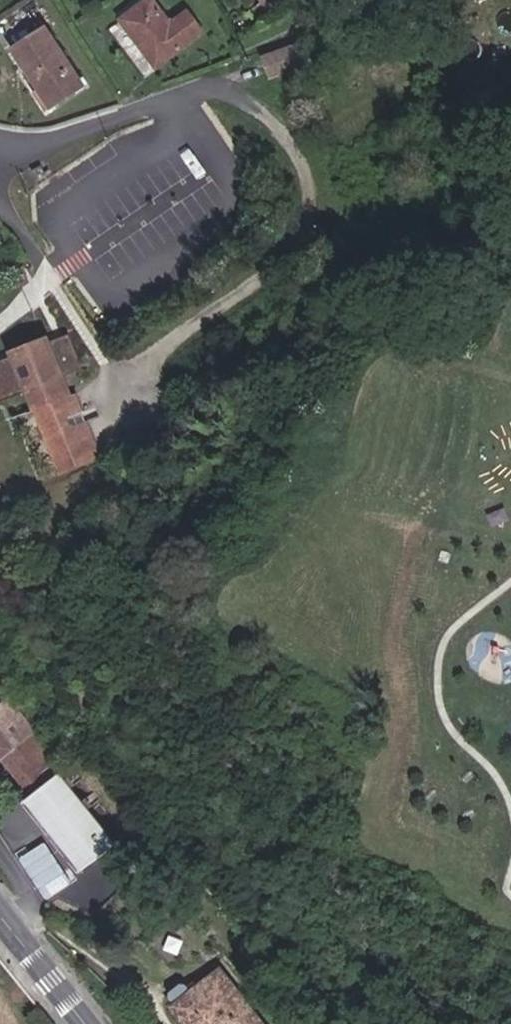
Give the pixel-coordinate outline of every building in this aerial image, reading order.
[(162,68),(211,31),(195,10),(177,24),(157,0),(154,0),(127,21),(162,68)] [(273,8),(284,0),(269,0),(273,8)] [(90,83),(55,29),(16,55),(51,108),(90,83)] [(270,76),(311,63),(305,46),(265,59),(270,76)] [(46,165),(37,169),(41,178),(50,174),(46,165)] [(20,391),(5,357),(0,359),(0,400),(20,391)] [(82,394),(42,408),(65,472),(105,457),(82,394)] [(30,738),(6,708),(0,712),(0,761),(30,738)] [(30,738),(0,761),(0,765),(23,795),(27,791),(39,782),(55,770),(30,738)] [(63,776),(44,790),(33,798),(24,805),(78,876),(117,846),(63,776)] [(33,798),(44,790),(39,782),(27,791),(33,798)] [(22,857),(49,898),(75,881),(48,840),(22,857)] [(239,985),(225,967),(196,989),(191,984),(186,983),(178,990),(178,995),(183,1000),(180,1004),(196,1023),(271,1023),(267,1020),(264,1022),(249,1006),(245,1009),(231,991),(239,985)] [(264,1022),(267,1020),(239,985),(231,991),(245,1009),(249,1006),(264,1022)]
